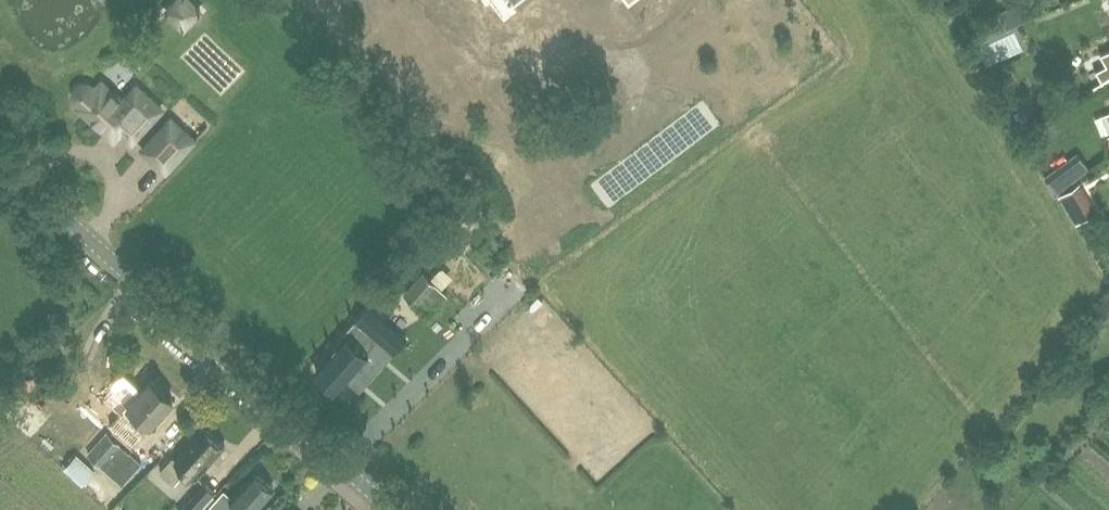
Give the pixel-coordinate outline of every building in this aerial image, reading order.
[(985,8),(1002,1),(1002,0),(982,0),(985,8)] [(976,35),(985,30),(980,22),(971,27),(976,35)] [(123,101),(102,82),(95,89),(93,87),(87,86),(82,85),(77,87),(75,92),(76,98),(78,103),(81,105),(79,107),(109,135),(118,134),(122,131),(133,141),(162,109),(137,86),(123,101)] [(1101,117),(1108,134),(1108,133),(1108,114),(1101,117)] [(167,172),(196,139),(172,118),(142,150),(167,172)] [(1057,194),(1082,176),(1072,162),(1047,180),(1057,194)] [(1076,223),(1097,211),(1080,183),(1060,196),(1076,223)] [(440,277),(418,298),(435,316),(457,295),(440,277)] [(1098,309),(1108,318),(1108,295),(1098,309)] [(379,339),(392,324),(371,305),(344,336),(346,337),(317,370),(338,388),(368,354),(362,349),(375,335),(379,339)] [(151,425),(174,400),(152,381),(130,406),(131,407),(115,425),(127,435),(142,418),(151,425)] [(197,478),(226,446),(205,428),(177,460),(174,457),(161,472),(174,484),(187,470),(197,478)] [(122,485),(142,462),(107,432),(88,454),(122,485)] [(83,485),(96,471),(77,454),(64,468),(83,485)] [(232,496),(224,490),(206,509),(255,509),(264,500),(263,499),(273,488),(255,472),(246,482),(245,482),(232,496)] [(216,491),(206,484),(183,509),(200,509),(216,491)]
